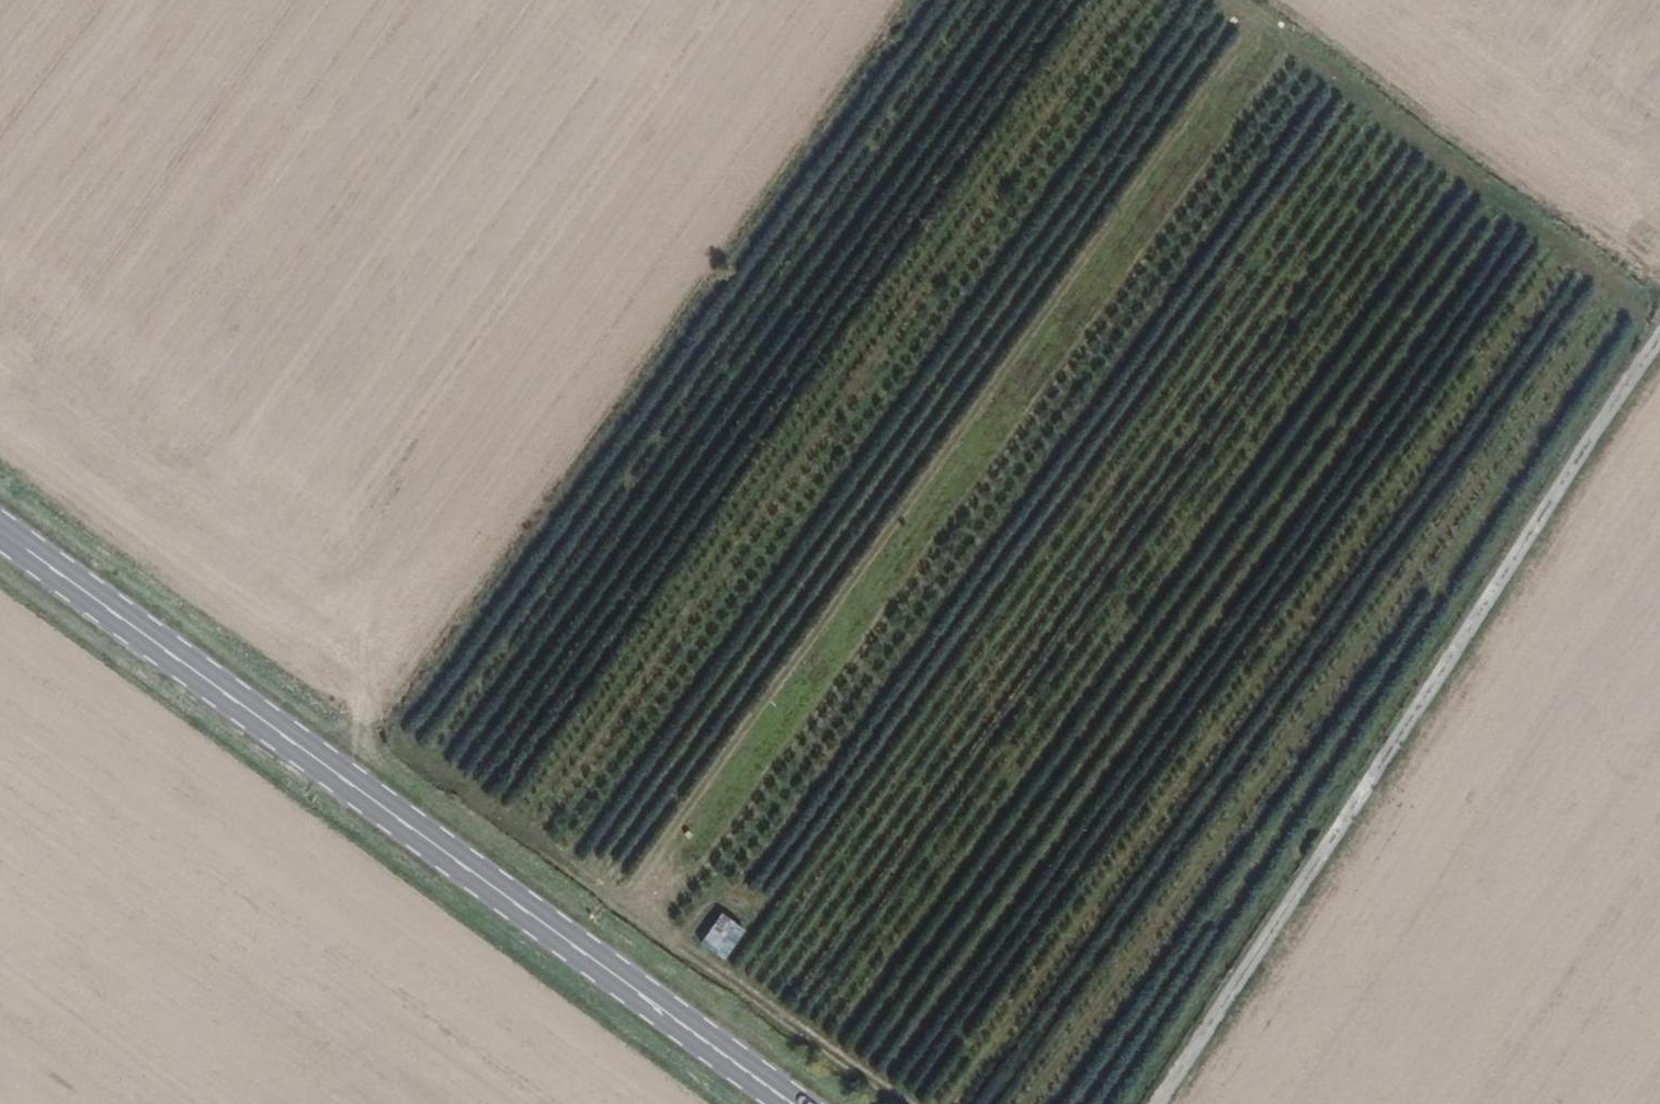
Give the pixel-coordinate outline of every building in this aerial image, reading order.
[(728,960),(749,929),(723,913),(703,943),(728,960)]
